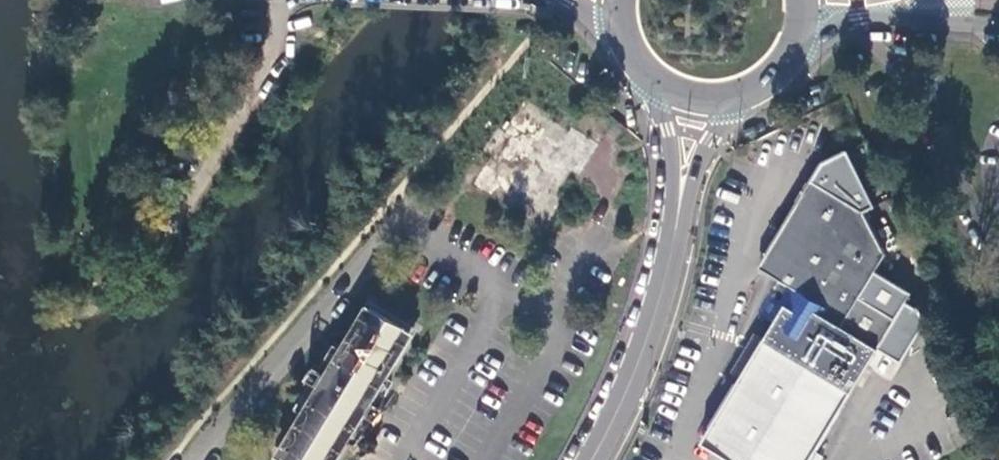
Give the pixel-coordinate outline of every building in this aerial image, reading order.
[(876,209),(846,151),(820,164),(757,269),(769,277),(788,288),(784,295),(875,349),(901,365),(919,335),(918,310),(905,302),(909,294),(874,272),(885,255),(864,215),(876,209)] [(724,459),(808,459),(875,349),(784,295),(779,304),(767,297),(756,315),(772,325),(700,446),(724,459)] [(410,334),(383,316),(384,314),(373,307),(281,459),(282,459),(334,459),(410,334)]
